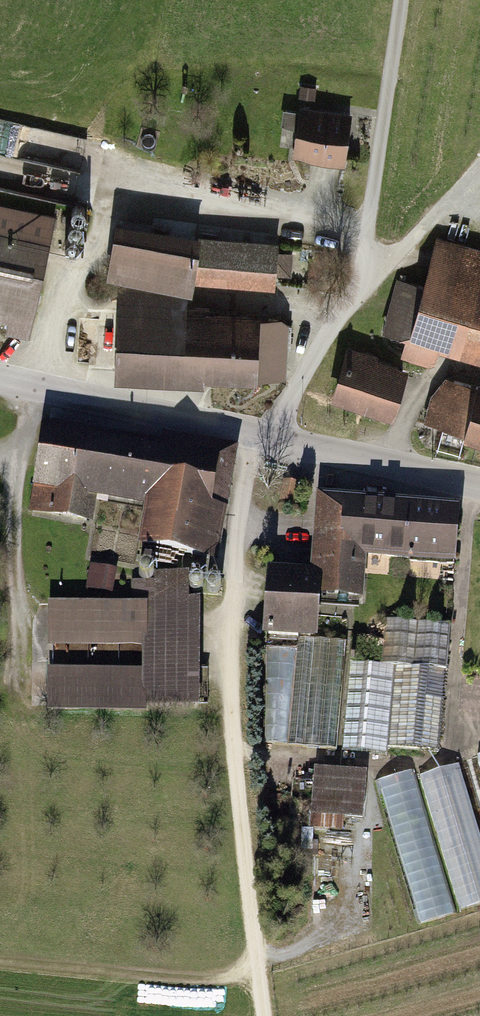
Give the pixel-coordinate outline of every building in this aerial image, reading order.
[(317,89),(302,87),(300,99),(315,101),(317,89)] [(356,118),(305,111),(298,161),(349,168),(356,118)] [(78,199),(83,170),(0,153),(0,183),(78,199)] [(36,339),(61,216),(0,204),(0,323),(11,325),(10,334),(36,339)] [(199,284),(279,291),(282,247),(208,239),(124,225),(112,284),(124,286),(121,381),(267,386),(267,380),(289,381),(291,323),(268,322),(268,316),(214,314),(215,308),(195,307),(199,284)] [(440,242),(426,290),(401,283),(387,333),(410,339),(404,360),(436,369),(442,348),(479,359),(479,253),(440,242)] [(353,350),(335,405),(394,424),(412,369),(353,350)] [(479,449),(479,389),(446,380),(441,399),(436,397),(427,428),(471,440),(470,446),(479,449)] [(166,445),(51,425),(35,515),(95,526),(100,501),(152,510),(145,552),(221,565),(241,450),(167,437),(166,445)] [(370,605),(373,563),(377,502),(323,498),(317,573),(274,570),(269,642),(321,646),(325,601),(370,605)] [(373,563),(414,565),(419,505),(377,502),(373,563)] [(466,508),(419,505),(414,565),(461,569),(466,508)] [(90,565),(86,588),(114,593),(118,571),(90,565)] [(134,582),(134,605),(147,605),(147,650),(147,672),(52,671),(52,713),(151,714),(151,707),(204,707),(205,600),(225,600),(225,575),(151,575),(151,582),(134,582)] [(52,650),(147,650),(147,605),(134,605),(52,605),(52,650)] [(390,622),(385,668),(352,666),(344,753),(390,757),(391,749),(444,754),(449,702),(431,700),(434,673),(451,674),(456,628),(390,622)] [(299,654),(291,751),(341,755),(349,651),(300,647),(299,654)] [(263,749),(291,751),(299,654),(271,652),(263,749)] [(479,905),(479,824),(463,766),(422,778),(461,911),(479,905)] [(370,772),(317,769),(314,835),(346,837),(347,820),(368,822),(370,772)] [(423,923),(456,913),(415,770),(382,780),(423,923)]
